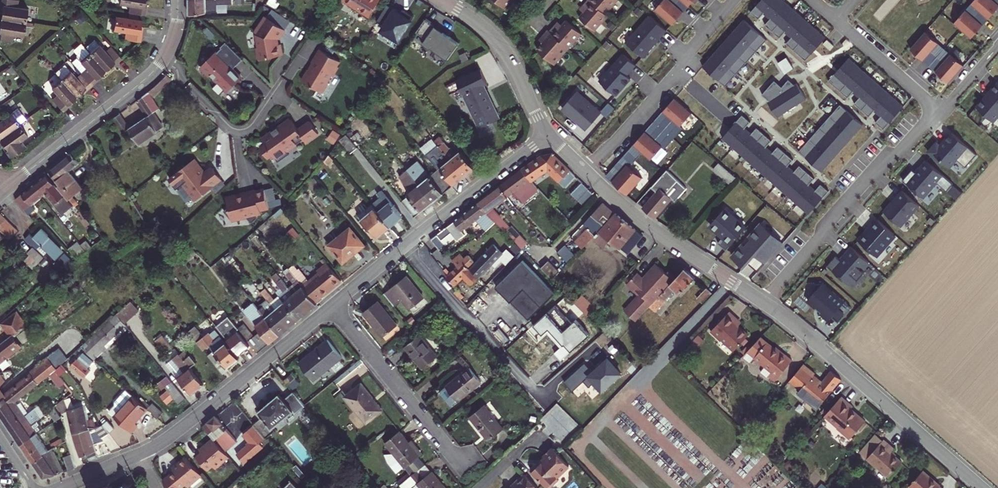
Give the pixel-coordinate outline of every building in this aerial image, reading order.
[(1,18),(25,22),(28,8),(17,7),(18,0),(1,0),(0,7),(3,8),(2,11),(1,18)] [(119,3),(131,5),(129,12),(143,15),(145,15),(147,4),(144,4),(145,1),(145,0),(120,0),(119,3)] [(189,15),(206,12),(210,12),(209,4),(232,4),(232,0),(189,0),(189,15)] [(380,0),(344,0),(345,2),(369,17),(380,0)] [(506,9),(514,0),(495,0),(506,9)] [(608,16),(605,14),(589,0),(587,0),(583,5),(587,9),(583,12),(579,17),(595,31),(608,16)] [(605,14),(618,0),(589,0),(605,14)] [(680,0),(664,0),(655,10),(672,25),(684,12),(682,10),(686,5),(680,0)] [(783,0),(761,0),(750,12),(758,19),(764,12),(771,18),(765,25),(780,38),(786,31),(792,37),(786,44),(806,61),(826,38),(783,0)] [(971,4),(986,17),(988,19),(997,8),(997,0),(974,0),(971,4)] [(981,23),(986,17),(971,4),(954,23),(971,38),(983,25),(981,23)] [(411,23),(391,11),(378,33),(398,45),(411,23)] [(125,38),(141,41),(142,30),(140,30),(141,26),(142,20),(116,15),(114,30),(126,32),(125,38)] [(667,30),(649,15),(626,42),(643,57),(667,30)] [(285,30),(265,17),(255,32),(257,34),(256,35),(258,48),(257,49),(259,60),(283,55),(281,44),(278,45),(277,39),(278,38),(279,39),(285,30)] [(12,41),(13,34),(23,35),(25,26),(33,27),(34,23),(25,22),(1,18),(0,24),(0,39),(12,41)] [(426,19),(417,32),(426,38),(422,44),(430,49),(431,48),(447,60),(459,44),(443,32),(426,19)] [(549,31),(569,49),(582,34),(566,20),(562,25),(558,29),(555,25),(549,31)] [(767,40),(744,20),(703,66),(725,87),(767,40)] [(537,49),(554,65),(569,49),(549,31),(548,30),(542,36),(546,39),(542,43),(537,49)] [(945,49),(925,32),(910,49),(923,61),(925,59),(931,64),(945,49)] [(834,46),(827,40),(824,44),(830,50),(834,46)] [(232,70),(243,59),(226,42),(221,47),(222,48),(217,53),(216,52),(201,66),(210,76),(212,75),(228,92),(242,78),(236,72),(234,72),(232,70)] [(100,75),(105,70),(90,53),(84,45),(80,48),(81,50),(77,54),(78,55),(77,57),(87,68),(83,71),(82,72),(92,84),(99,79),(97,77),(100,75)] [(115,64),(122,58),(111,46),(105,51),(100,45),(90,53),(105,70),(111,64),(114,62),(115,64)] [(340,62),(320,49),(311,63),(313,64),(309,71),(308,70),(301,80),(322,93),(328,83),(327,82),(331,76),(334,75),(338,69),(337,67),(340,62)] [(964,66),(945,49),(931,64),(937,69),(935,71),(949,83),(964,66)] [(464,53),(458,56),(462,63),(467,60),(464,53)] [(636,65),(623,54),(599,81),(616,96),(631,79),(626,75),(636,65)] [(76,67),(82,72),(83,71),(69,55),(67,57),(76,67)] [(793,68),(786,57),(778,63),(785,74),(793,68)] [(904,107),(848,58),(828,81),(848,98),(854,91),(860,97),(854,104),(869,117),(875,110),(881,116),(875,123),(883,130),(904,107)] [(479,128),(500,118),(484,85),(487,83),(481,69),(456,81),(479,128)] [(86,90),(92,84),(82,72),(80,74),(76,77),(71,71),(61,79),(76,96),(82,91),(85,88),(86,90)] [(119,113),(113,118),(124,132),(129,129),(138,143),(163,127),(153,112),(159,109),(152,98),(171,80),(172,79),(167,75),(158,84),(148,92),(142,97),(137,101),(147,116),(129,128),(119,113)] [(71,101),(76,96),(61,79),(52,88),(58,94),(52,99),(63,111),(70,105),(68,103),(71,101)] [(777,117),(806,98),(796,83),(794,85),(789,80),(782,87),(774,81),(762,94),(769,101),(768,102),(777,117)] [(989,92),(991,93),(986,98),(985,97),(976,107),(993,122),(997,117),(997,82),(989,92)] [(601,113),(577,92),(562,108),(586,130),(601,113)] [(663,130),(673,139),(683,128),(680,126),(692,113),(675,98),(663,112),(672,120),(663,130)] [(603,111),(608,115),(616,106),(610,101),(603,111)] [(863,125),(840,105),(799,151),(822,172),(863,125)] [(19,124),(26,119),(18,108),(3,119),(0,115),(0,137),(19,124)] [(731,128),(722,138),(809,214),(829,191),(821,184),(815,191),(809,185),(815,178),(800,165),(794,172),(787,167),(794,160),(778,146),(772,153),(766,148),(772,141),(757,128),(751,134),(745,129),(751,122),(743,115),(740,118),(731,128)] [(319,133),(311,120),(299,128),(292,118),(280,126),(279,124),(273,129),(274,130),(263,137),(266,142),(260,145),(267,156),(273,152),(278,160),(289,152),(287,149),(305,138),(307,141),(319,133)] [(0,137),(0,139),(4,144),(5,146),(3,148),(10,157),(25,146),(21,140),(27,135),(19,124),(0,137)] [(633,145),(642,153),(650,160),(662,147),(664,149),(673,139),(663,130),(654,140),(645,132),(633,145)] [(976,155),(951,133),(943,142),(939,139),(929,151),(948,168),(955,160),(965,168),(976,155)] [(340,140),(351,154),(357,148),(346,134),(340,140)] [(440,168),(453,185),(464,177),(434,141),(429,135),(426,138),(431,144),(429,145),(429,146),(444,164),(440,168)] [(464,177),(474,168),(460,151),(456,155),(450,148),(449,148),(440,137),(434,141),(464,177)] [(416,142),(423,151),(427,148),(420,139),(416,142)] [(623,157),(632,165),(642,153),(633,145),(623,157)] [(423,151),(438,169),(440,168),(444,164),(429,146),(427,148),(423,151)] [(78,163),(71,154),(49,171),(60,184),(58,186),(69,199),(72,197),(82,189),(68,171),(78,163)] [(540,156),(522,169),(530,180),(547,168),(559,182),(565,187),(575,176),(552,154),(551,154),(540,156)] [(329,155),(325,161),(327,165),(333,160),(329,155)] [(211,185),(221,178),(213,168),(203,175),(192,161),(185,166),(183,164),(174,171),(176,173),(169,179),(177,189),(183,184),(196,200),(213,187),(211,185)] [(953,184),(926,161),(916,173),(912,169),(902,180),(922,198),(936,182),(946,191),(953,184)] [(452,186),(438,169),(429,177),(417,162),(407,170),(433,202),(452,186)] [(726,169),(719,162),(713,169),(730,184),(736,177),(726,169)] [(642,178),(627,165),(612,182),(627,195),(642,178)] [(530,180),(522,169),(500,186),(508,197),(513,193),(521,204),(531,196),(531,195),(537,189),(530,180)] [(414,217),(433,202),(407,170),(399,177),(411,191),(407,195),(408,196),(401,202),(414,217)] [(657,192),(643,209),(654,218),(671,198),(675,202),(686,188),(666,170),(651,187),(657,192)] [(36,182),(45,193),(62,215),(73,206),(46,174),(36,182)] [(36,182),(15,199),(21,205),(28,215),(35,209),(31,204),(41,196),(45,193),(36,182)] [(596,195),(582,183),(573,193),(586,205),(596,195)] [(508,197),(500,186),(478,203),(486,213),(496,222),(504,230),(505,229),(516,241),(515,242),(522,249),(527,243),(511,226),(510,227),(493,208),(508,197)] [(239,195),(226,199),(232,220),(246,217),(252,223),(258,218),(257,214),(262,213),(261,210),(269,208),(265,190),(239,197),(239,195)] [(394,220),(401,214),(381,190),(377,194),(380,198),(371,205),(372,206),(390,227),(396,222),(394,220)] [(901,227),(919,205),(902,190),(896,198),(897,198),(893,203),(892,202),(883,211),(901,227)] [(69,199),(76,207),(78,204),(72,197),(69,199)] [(486,213),(478,203),(454,221),(454,222),(430,240),(439,250),(445,245),(441,240),(451,232),(457,240),(464,234),(461,230),(476,220),(486,231),(496,222),(486,213)] [(575,242),(582,249),(592,239),(598,232),(600,231),(607,223),(615,214),(603,203),(589,218),(588,228),(575,242)] [(376,238),(390,227),(372,206),(366,211),(365,210),(358,216),(376,238)] [(281,208),(273,215),(276,219),(284,212),(281,208)] [(718,243),(726,250),(746,228),(724,209),(710,225),(724,237),(718,243)] [(611,240),(628,254),(643,236),(635,229),(615,213),(615,214),(607,223),(600,231),(611,240)] [(0,226),(0,230),(9,240),(18,231),(13,225),(6,219),(0,226)] [(895,234),(878,219),(870,228),(871,229),(868,232),(866,231),(858,240),(876,256),(883,248),(884,249),(891,241),(889,240),(895,234)] [(41,228),(33,237),(30,234),(24,239),(33,247),(34,247),(37,250),(41,245),(47,252),(56,260),(63,253),(47,237),(48,235),(41,228)] [(336,237),(328,244),(343,263),(365,245),(350,228),(337,238),(336,237)] [(769,237),(758,228),(749,238),(753,241),(747,248),(743,245),(733,257),(744,266),(751,258),(761,266),(781,243),(771,234),(769,237)] [(598,232),(592,239),(604,248),(611,240),(600,231),(598,232)] [(63,253),(64,251),(48,235),(47,237),(63,253)] [(86,241),(81,245),(86,252),(92,247),(86,241)] [(81,245),(78,242),(69,249),(77,259),(86,252),(81,245)] [(518,247),(513,242),(507,247),(513,253),(518,247)] [(494,244),(470,269),(479,278),(492,264),(495,268),(502,261),(506,265),(514,256),(510,252),(508,254),(506,252),(504,254),(494,244)] [(560,250),(568,259),(575,253),(567,244),(560,250)] [(37,250),(43,256),(46,253),(47,252),(41,245),(37,250)] [(184,264),(196,253),(190,246),(178,257),(184,264)] [(869,263),(851,246),(844,255),(845,256),(841,260),(836,256),(827,266),(849,285),(855,278),(858,280),(865,272),(862,270),(869,263)] [(33,247),(28,252),(30,254),(39,263),(44,257),(43,256),(37,250),(34,247),(33,247)] [(46,253),(43,256),(50,263),(53,260),(46,253)] [(60,257),(69,265),(73,262),(64,253),(60,257)] [(25,260),(33,268),(39,263),(30,254),(25,260)] [(463,278),(471,286),(479,278),(470,269),(469,268),(468,268),(474,261),(468,256),(464,259),(460,254),(452,260),(457,267),(452,272),(449,275),(446,277),(454,286),(463,278)] [(60,257),(53,265),(62,272),(69,265),(60,257)] [(523,260),(496,287),(519,311),(521,309),(524,311),(522,313),(528,320),(555,293),(523,260)] [(553,280),(559,272),(548,261),(541,268),(553,280)] [(315,302),(341,281),(327,263),(324,265),(317,271),(319,273),(309,281),(299,268),(297,269),(293,265),(289,269),(315,302)] [(646,279),(643,279),(637,273),(628,283),(634,290),(636,290),(640,293),(641,295),(635,301),(637,302),(627,313),(636,321),(649,307),(676,278),(668,271),(667,273),(658,264),(646,277),(646,279)] [(294,284),(288,288),(307,312),(317,304),(315,302),(289,269),(288,268),(284,271),(294,284)] [(676,278),(649,307),(655,312),(665,300),(665,301),(675,290),(680,294),(695,278),(684,268),(676,278)] [(279,296),(298,320),(307,312),(288,288),(276,273),(272,277),(282,290),(284,292),(279,296)] [(402,300),(410,310),(424,298),(406,276),(384,294),(394,306),(402,300)] [(833,293),(822,284),(814,284),(815,292),(807,300),(821,313),(820,314),(828,321),(832,317),(838,323),(851,308),(833,292),(833,293)] [(712,293),(706,288),(697,298),(702,303),(712,293)] [(288,327),(298,320),(279,296),(273,301),(264,289),(260,292),(266,299),(288,327)] [(624,310),(627,313),(637,302),(635,301),(641,295),(640,293),(624,310)] [(583,295),(575,302),(579,306),(586,299),(583,295)] [(259,309),(279,335),(288,327),(266,299),(261,303),(263,306),(259,309)] [(579,306),(589,317),(596,309),(586,299),(579,306)] [(125,323),(139,310),(131,301),(117,314),(125,323)] [(363,313),(383,337),(397,325),(377,301),(363,313)] [(243,324),(238,328),(239,329),(248,341),(258,353),(279,335),(259,309),(253,302),(243,310),(260,331),(254,337),(243,324)] [(556,305),(534,324),(543,334),(549,329),(564,345),(565,344),(571,351),(590,335),(576,319),(572,323),(556,305)] [(13,335),(26,325),(17,311),(1,324),(10,337),(13,335)] [(734,351),(748,335),(738,326),(733,321),(736,318),(729,312),(711,331),(721,341),(722,339),(734,351)] [(82,347),(94,360),(106,347),(104,346),(126,325),(125,323),(117,314),(82,347)] [(216,326),(239,355),(249,347),(236,331),(239,329),(238,328),(228,316),(216,326)] [(104,346),(106,347),(128,327),(126,325),(104,346)] [(188,332),(195,341),(202,335),(195,326),(188,332)] [(213,351),(208,355),(223,374),(229,369),(228,367),(239,358),(215,329),(210,334),(209,332),(197,342),(203,350),(209,345),(213,351)] [(21,345),(13,335),(10,337),(0,344),(0,361),(21,345)] [(164,351),(171,346),(162,335),(156,341),(164,351)] [(420,335),(405,347),(422,368),(437,356),(420,335)] [(760,337),(742,357),(750,363),(754,358),(764,366),(760,372),(767,377),(769,375),(775,380),(792,361),(785,355),(784,357),(760,337)] [(328,340),(298,363),(313,381),(342,357),(328,340)] [(177,377),(172,382),(186,399),(204,384),(190,368),(197,362),(190,355),(189,356),(184,351),(180,355),(179,354),(166,364),(177,377)] [(87,369),(94,361),(83,353),(77,360),(76,359),(71,366),(85,378),(90,371),(87,369)] [(53,355),(48,358),(56,369),(60,366),(61,365),(53,355)] [(585,363),(564,382),(573,392),(584,382),(589,387),(594,382),(602,391),(621,373),(614,365),(616,364),(610,357),(593,372),(585,363)] [(5,398),(10,405),(15,401),(50,374),(55,370),(56,369),(48,358),(30,373),(31,374),(4,396),(0,389),(0,402),(5,398)] [(818,407),(841,380),(831,371),(821,382),(813,376),(815,373),(804,364),(789,382),(800,390),(798,393),(804,398),(808,401),(803,407),(812,414),(818,407)] [(55,370),(59,376),(65,371),(60,366),(56,369),(55,370)] [(457,380),(456,379),(441,391),(440,394),(450,406),(481,381),(470,368),(460,376),(461,377),(457,380)] [(55,370),(50,374),(60,387),(65,383),(59,376),(55,370)] [(289,377),(285,380),(288,384),(295,378),(291,374),(289,376),(289,377)] [(179,405),(186,399),(172,382),(165,387),(179,405)] [(366,423),(382,410),(361,383),(345,397),(366,423)] [(114,417),(131,432),(137,425),(135,422),(147,409),(138,400),(134,396),(127,390),(115,402),(116,406),(121,410),(114,417)] [(305,406),(293,392),(284,399),(279,394),(258,412),(262,416),(253,424),(266,439),(275,431),(273,428),(293,411),(295,414),(305,406)] [(141,397),(138,400),(147,409),(151,405),(141,397)] [(841,397),(825,415),(836,425),(835,426),(850,439),(865,421),(856,413),(855,414),(850,409),(852,406),(841,397)] [(0,402),(0,414),(11,430),(27,419),(31,425),(37,421),(42,417),(35,408),(25,416),(15,401),(10,405),(5,398),(0,402)] [(804,398),(799,403),(803,407),(808,401),(804,398)] [(57,404),(62,413),(68,411),(68,410),(64,399),(57,404)] [(147,409),(158,418),(163,413),(152,403),(151,405),(147,409)] [(35,408),(42,417),(45,414),(39,405),(35,408)] [(484,405),(470,417),(489,440),(503,429),(484,405)] [(68,411),(73,435),(81,432),(81,429),(87,427),(86,420),(82,406),(68,410),(68,411)] [(121,410),(116,406),(109,413),(114,417),(121,410)] [(53,408),(48,411),(55,421),(61,417),(53,408)] [(215,416),(203,426),(213,438),(224,451),(236,441),(215,416)] [(27,419),(11,430),(20,444),(36,434),(43,429),(37,421),(31,425),(27,419)] [(86,420),(87,427),(94,427),(94,419),(86,420)] [(76,448),(80,458),(95,452),(93,445),(103,441),(101,438),(109,433),(103,425),(100,426),(94,427),(87,427),(81,429),(81,432),(73,435),(76,448)] [(408,443),(399,431),(385,443),(393,453),(405,468),(418,457),(419,456),(408,443)] [(36,434),(20,444),(32,462),(44,455),(43,453),(48,451),(36,434)] [(296,434),(286,441),(303,465),(313,458),(296,434)] [(875,434),(860,453),(867,459),(883,441),(875,434)] [(224,451),(213,438),(204,445),(205,446),(200,450),(201,452),(195,457),(207,470),(212,466),(214,468),(228,456),(224,451)] [(408,443),(419,456),(422,454),(412,440),(408,443)] [(877,467),(889,477),(902,462),(890,452),(893,448),(884,440),(883,441),(867,459),(877,467)] [(568,464),(550,446),(541,454),(544,456),(539,461),(536,461),(529,467),(547,487),(557,478),(555,476),(568,464)] [(60,473),(63,472),(53,451),(52,448),(49,450),(60,473)] [(60,473),(49,450),(48,451),(43,453),(44,455),(32,462),(44,479),(60,473)] [(89,461),(97,458),(95,452),(87,455),(89,461)] [(405,468),(393,453),(385,454),(384,454),(388,462),(397,474),(405,468)] [(68,470),(76,467),(71,455),(64,457),(68,470)] [(186,457),(177,464),(178,465),(173,469),(174,471),(163,480),(167,487),(181,487),(185,484),(187,487),(201,475),(186,457)] [(418,457),(405,468),(410,475),(424,464),(418,457)] [(425,464),(417,471),(423,478),(431,472),(425,464)] [(400,485),(402,487),(445,487),(432,472),(431,472),(423,478),(417,471),(400,485)] [(910,486),(912,487),(941,487),(939,486),(940,486),(923,471),(910,486)] [(524,474),(510,487),(537,487),(524,474)]
